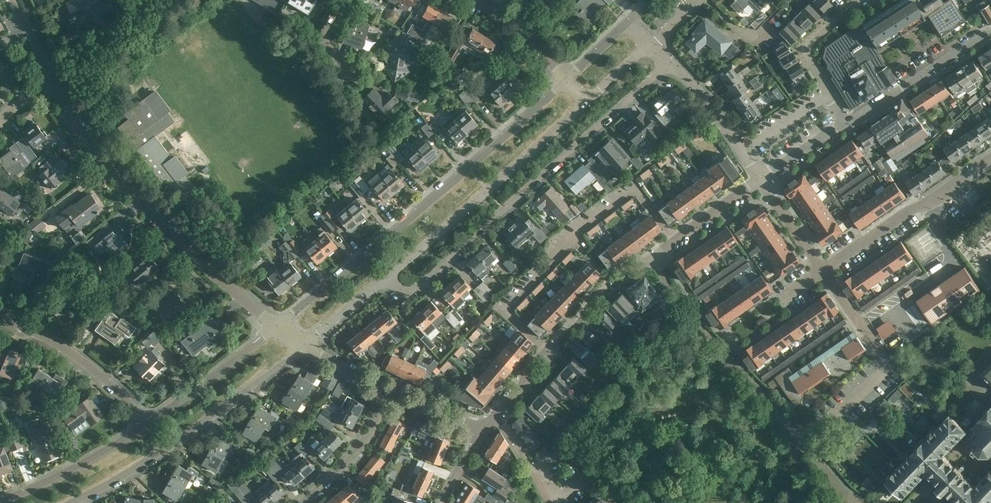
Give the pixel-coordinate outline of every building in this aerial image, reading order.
[(102,3),(100,0),(72,0),(66,3),(74,17),(90,9),(97,23),(122,9),(117,0),(108,0),(102,3)] [(268,8),(277,13),(285,0),(255,0),(268,8)] [(289,0),(308,12),(314,1),(315,1),(314,0),(289,0)] [(396,4),(406,10),(410,4),(415,6),(418,0),(398,0),(396,4)] [(587,22),(589,20),(592,23),(596,25),(601,15),(598,12),(608,0),(610,2),(612,0),(579,0),(572,8),(587,22)] [(769,0),(732,0),(734,2),(730,6),(738,13),(742,9),(748,3),(757,13),(764,6),(765,6),(770,1),(769,0)] [(812,1),(824,14),(833,6),(827,0),(813,0),(812,1)] [(877,49),(924,18),(923,16),(926,13),(941,36),(965,20),(952,0),(946,0),(943,2),(941,0),(905,0),(863,27),(877,49)] [(987,24),(990,22),(990,7),(986,0),(985,0),(980,3),(983,8),(979,10),(979,12),(978,13),(978,14),(978,15),(980,18),(982,19),(984,18),(987,24)] [(416,38),(422,41),(440,9),(429,3),(422,15),(429,19),(423,30),(421,29),(416,38)] [(807,4),(800,11),(812,23),(819,16),(807,4)] [(440,9),(422,41),(428,45),(440,26),(449,31),(456,19),(451,16),(452,15),(447,12),(446,13),(440,9)] [(800,11),(793,18),(805,30),(812,23),(800,11)] [(750,25),(756,30),(764,23),(769,18),(763,12),(750,25)] [(341,42),(342,42),(362,48),(370,24),(356,19),(356,18),(341,42)] [(740,22),(744,27),(748,23),(744,18),(740,22)] [(793,18),(785,25),(798,37),(805,30),(793,18)] [(688,43),(695,50),(706,40),(728,58),(740,50),(704,21),(698,28),(701,30),(688,43)] [(798,37),(785,25),(778,32),(790,44),(798,37)] [(853,26),(840,35),(876,92),(877,91),(895,80),(878,53),(872,57),(854,29),(853,26)] [(476,48),(484,35),(473,28),(466,40),(460,36),(458,40),(451,52),(447,58),(452,62),(456,56),(462,46),(473,53),(476,48)] [(387,61),(389,64),(385,67),(395,81),(408,71),(405,66),(408,64),(409,60),(406,57),(411,54),(401,40),(409,35),(403,31),(393,38),(397,43),(387,50),(391,55),(388,57),(387,61)] [(496,42),(484,35),(476,48),(488,55),(496,42)] [(876,92),(840,35),(823,47),(821,57),(826,65),(825,66),(832,76),(830,77),(850,108),(876,92)] [(776,46),(774,49),(785,69),(797,61),(791,51),(790,51),(781,42),(776,46)] [(3,48),(0,50),(0,68),(11,63),(3,48)] [(496,56),(503,63),(512,55),(506,48),(505,48),(496,56)] [(989,50),(979,56),(987,69),(990,66),(990,52),(989,50)] [(973,60),(964,66),(973,81),(983,76),(973,60)] [(789,80),(792,86),(803,79),(800,74),(804,72),(797,61),(785,69),(791,79),(789,80)] [(720,76),(728,87),(740,78),(751,70),(748,66),(736,74),(732,67),(720,76)] [(955,72),(965,89),(968,93),(969,93),(977,88),(973,81),(964,66),(955,72)] [(457,79),(462,85),(473,77),(468,71),(457,79)] [(511,72),(499,82),(512,96),(523,86),(511,72)] [(965,89),(955,72),(945,78),(956,95),(965,89)] [(757,82),(754,77),(748,82),(751,86),(757,82)] [(728,87),(735,97),(744,91),(748,89),(740,79),(740,78),(728,87)] [(942,80),(931,87),(940,100),(950,93),(942,80)] [(512,96),(499,82),(488,91),(501,106),(512,96)] [(760,85),(757,82),(751,86),(754,90),(760,85)] [(777,86),(773,89),(779,98),(783,95),(777,86)] [(480,98),(470,87),(465,91),(475,103),(480,98)] [(931,87),(921,93),(930,106),(940,100),(931,87)] [(395,95),(407,99),(409,91),(397,88),(395,95)] [(363,101),(380,118),(392,107),(391,106),(396,101),(388,92),(382,97),(375,89),(363,101)] [(156,136),(155,135),(174,121),(166,111),(169,110),(154,90),(125,113),(129,118),(119,126),(162,182),(166,179),(186,205),(200,194),(188,179),(185,174),(187,173),(174,155),(171,157),(156,136)] [(459,95),(469,107),(475,103),(465,91),(464,90),(459,95)] [(654,116),(663,126),(664,126),(664,127),(670,122),(670,115),(668,113),(672,108),(670,106),(679,98),(672,90),(661,99),(659,97),(652,104),(659,112),(654,116)] [(732,100),(740,110),(752,102),(744,91),(735,97),(732,100)] [(758,96),(761,101),(768,96),(765,92),(758,96)] [(930,106),(921,93),(911,100),(919,113),(930,106)] [(903,99),(895,104),(921,140),(929,134),(916,115),(917,114),(908,102),(906,103),(903,99)] [(752,102),(740,110),(748,121),(760,112),(752,102)] [(674,110),(679,116),(688,108),(683,103),(674,110)] [(893,113),(888,116),(910,147),(921,140),(920,141),(895,104),(890,108),(893,113)] [(466,110),(455,119),(467,133),(478,124),(466,110)] [(660,132),(642,112),(636,117),(639,120),(636,123),(633,125),(634,125),(626,132),(637,143),(645,136),(650,141),(660,132)] [(467,133),(455,119),(451,115),(441,124),(444,128),(457,142),(467,133)] [(888,116),(879,122),(900,154),(910,147),(888,116)] [(976,127),(984,139),(990,134),(990,127),(986,120),(976,127)] [(47,134),(44,130),(42,132),(34,121),(28,125),(29,127),(24,131),(26,134),(25,135),(26,136),(25,137),(31,144),(32,143),(39,151),(44,147),(40,141),(46,137),(45,136),(47,134)] [(429,125),(436,135),(442,130),(434,121),(429,125)] [(869,129),(880,145),(882,144),(880,140),(880,139),(883,143),(894,158),(900,154),(879,122),(869,129)] [(421,127),(428,137),(434,132),(426,123),(421,127)] [(976,127),(965,134),(974,146),(984,139),(976,127)] [(877,147),(880,145),(869,129),(859,135),(862,140),(867,148),(874,143),(877,147)] [(965,134),(955,141),(963,153),(974,146),(965,134)] [(846,142),(843,144),(854,161),(863,154),(852,138),(851,139),(852,140),(847,143),(846,142)] [(426,139),(416,147),(429,163),(436,157),(435,155),(438,153),(426,139)] [(963,153),(955,141),(954,139),(947,144),(948,146),(945,148),(949,154),(945,157),(943,158),(946,164),(949,163),(953,160),(963,153)] [(593,154),(594,156),(609,173),(614,168),(616,170),(630,157),(618,144),(615,147),(609,140),(598,151),(598,150),(593,154)] [(16,141),(9,146),(12,149),(11,150),(0,158),(0,162),(9,174),(12,177),(24,168),(27,172),(31,168),(29,163),(28,162),(29,161),(21,151),(23,150),(16,141)] [(391,154),(398,163),(404,158),(392,143),(386,148),(391,154)] [(838,148),(834,151),(845,167),(854,161),(843,144),(842,145),(843,146),(838,149),(838,148)] [(22,151),(30,161),(35,158),(27,147),(22,151)] [(429,163),(416,147),(406,156),(420,171),(429,163)] [(829,154),(825,157),(836,173),(845,167),(834,151),(833,151),(834,152),(830,155),(829,154)] [(386,158),(393,167),(398,163),(391,154),(386,158)] [(630,160),(637,169),(643,163),(636,155),(630,160)] [(707,168),(710,172),(721,187),(726,183),(728,185),(741,175),(726,155),(707,168)] [(836,173),(825,157),(824,157),(825,158),(821,161),(820,160),(815,163),(827,180),(836,173)] [(40,175),(51,188),(59,182),(56,178),(68,167),(62,159),(55,165),(50,158),(39,167),(41,174),(40,175)] [(938,161),(926,169),(934,181),(946,173),(942,167),(946,164),(943,158),(938,161)] [(879,172),(886,167),(880,159),(873,164),(879,172)] [(594,180),(593,178),(594,177),(583,164),(564,180),(576,193),(586,184),(588,185),(594,180)] [(868,167),(861,171),(865,176),(871,172),(868,167)] [(391,168),(381,177),(394,193),(402,187),(400,185),(404,182),(391,168)] [(878,173),(881,177),(883,175),(884,176),(885,175),(884,174),(887,172),(884,168),(878,173)] [(934,181),(926,169),(917,175),(914,177),(922,189),(934,181)] [(855,176),(858,181),(865,176),(861,171),(855,176)] [(710,172),(701,178),(712,193),(721,187),(710,172)] [(915,194),(922,189),(914,177),(914,178),(911,172),(901,179),(903,182),(900,184),(909,197),(915,193),(915,194)] [(394,193),(381,177),(378,174),(374,178),(377,181),(371,186),(384,201),(394,193)] [(785,189),(790,197),(820,176),(819,174),(808,181),(804,175),(797,180),(791,183),(784,188),(785,189)] [(866,179),(870,184),(876,179),(873,174),(866,179)] [(369,188),(359,175),(354,179),(355,181),(364,192),(369,188)] [(792,196),(799,206),(817,193),(811,185),(822,178),(820,176),(790,197),(791,197),(792,196)] [(712,193),(701,178),(693,185),(704,199),(712,193)] [(612,189),(604,179),(599,183),(608,193),(612,189)] [(850,179),(843,184),(847,189),(853,184),(850,179)] [(860,183),(864,188),(870,184),(866,179),(860,183)] [(355,181),(350,185),(359,196),(364,192),(355,181)] [(895,182),(886,188),(897,205),(901,202),(901,201),(905,198),(906,199),(907,198),(895,182)] [(7,184),(2,191),(0,190),(0,206),(11,214),(21,202),(19,201),(23,195),(7,184)] [(837,188),(841,193),(847,189),(843,184),(837,188)] [(684,191),(695,206),(704,199),(693,185),(684,191)] [(566,222),(567,222),(574,215),(575,216),(580,211),(572,202),(568,206),(551,187),(534,202),(540,209),(545,204),(549,208),(558,218),(561,216),(566,222)] [(859,192),(855,187),(848,191),(852,196),(859,192)] [(886,188),(877,195),(888,211),(893,208),(892,207),(896,204),(897,205),(886,188)] [(675,197),(686,212),(695,206),(684,191),(675,197)] [(846,201),(852,196),(848,191),(842,195),(846,201)] [(799,206),(805,216),(834,196),(833,194),(822,201),(817,193),(799,206)] [(55,217),(63,227),(73,220),(78,226),(97,212),(98,213),(99,212),(98,211),(101,209),(97,204),(90,194),(73,206),(72,204),(55,217)] [(877,195),(868,201),(879,217),(884,214),(883,213),(887,210),(888,211),(877,195)] [(805,216),(812,225),(830,213),(825,205),(835,197),(834,196),(805,216)] [(667,204),(677,218),(686,212),(675,197),(667,204)] [(356,198),(346,207),(359,223),(366,217),(365,215),(368,212),(356,198)] [(626,202),(629,206),(634,202),(631,198),(626,202)] [(868,201),(859,207),(871,223),(875,220),(874,219),(878,216),(879,218),(879,217),(868,201)] [(629,206),(626,202),(620,205),(624,210),(629,206)] [(677,218),(667,204),(658,210),(669,225),(677,218)] [(735,233),(736,235),(766,214),(760,205),(753,210),(748,214),(741,219),(745,225),(735,233)] [(359,223),(346,207),(336,215),(330,208),(328,210),(327,209),(321,214),(330,225),(335,230),(341,226),(341,225),(343,223),(350,231),(359,223)] [(871,223),(859,207),(850,213),(861,230),(862,230),(866,227),(865,225),(869,222),(870,224),(871,223)] [(608,215),(612,219),(617,215),(613,211),(608,215)] [(817,236),(818,236),(848,215),(846,213),(836,221),(830,213),(812,225),(818,235),(817,236)] [(330,225),(321,214),(317,219),(325,229),(330,225)] [(748,229),(753,237),(772,225),(765,215),(766,214),(736,235),(737,237),(748,229)] [(612,219),(608,215),(603,218),(606,223),(612,219)] [(641,222),(652,237),(661,230),(650,215),(641,222)] [(848,215),(818,236),(823,244),(830,240),(835,236),(843,231),(838,225),(849,217),(848,215)] [(547,236),(540,228),(530,217),(524,222),(519,216),(502,231),(517,247),(532,233),(540,242),(547,236)] [(633,229),(644,243),(652,237),(641,222),(633,229)] [(717,231),(717,232),(728,248),(737,242),(726,225),(721,228),(722,230),(718,233),(717,231)] [(748,253),(749,254),(778,234),(772,225),(753,237),(759,245),(748,253)] [(320,236),(315,240),(327,255),(337,247),(320,226),(319,227),(316,229),(317,229),(315,230),(319,234),(320,236)] [(20,241),(27,244),(33,230),(26,227),(20,241)] [(624,235),(635,250),(644,243),(633,229),(624,235)] [(127,244),(121,236),(119,238),(113,230),(107,235),(102,231),(88,243),(92,248),(95,246),(101,254),(105,250),(115,260),(123,253),(121,249),(127,244)] [(288,241),(292,237),(287,232),(283,236),(288,241)] [(708,238),(719,255),(728,248),(717,232),(712,235),(713,236),(709,239),(708,238)] [(762,249),(767,257),(785,244),(778,234),(749,254),(751,256),(762,249)] [(615,242),(626,256),(635,250),(624,235),(615,242)] [(699,244),(710,261),(719,255),(708,238),(704,241),(704,242),(700,245),(699,244)] [(293,239),(288,243),(296,253),(301,249),(293,239)] [(280,272),(290,284),(301,275),(290,261),(297,255),(296,253),(288,243),(286,240),(279,246),(283,251),(285,266),(286,267),(280,272)] [(327,255),(315,240),(310,245),(308,243),(304,247),(317,263),(327,255)] [(893,247),(904,264),(913,258),(901,241),(897,244),(898,245),(894,248),(893,247)] [(607,248),(618,263),(626,256),(615,242),(607,248)] [(246,253),(250,258),(261,249),(257,244),(246,253)] [(690,250),(701,267),(710,261),(699,244),(695,247),(696,248),(691,251),(690,250)] [(762,272),(763,274),(793,253),(793,252),(792,253),(785,244),(767,257),(773,265),(762,272)] [(486,245),(476,254),(487,265),(497,256),(486,245)] [(885,253),(884,253),(896,269),(904,264),(893,247),(889,250),(890,251),(886,254),(885,253)] [(618,263),(607,248),(598,255),(609,270),(618,263)] [(682,256),(681,256),(693,274),(694,274),(693,273),(701,267),(690,250),(686,253),(687,254),(682,257),(682,256)] [(44,275),(46,276),(51,264),(24,252),(18,264),(33,271),(27,284),(39,289),(44,275)] [(793,253),(763,274),(765,276),(775,269),(780,275),(787,270),(799,261),(793,253)] [(876,258),(876,259),(887,275),(896,269),(884,253),(881,255),(881,257),(877,260),(876,258)] [(127,271),(130,274),(129,275),(133,281),(135,280),(140,286),(160,269),(148,254),(127,271)] [(487,265),(476,254),(466,263),(477,274),(481,278),(489,271),(485,267),(487,265)] [(693,274),(681,256),(673,262),(677,268),(674,269),(682,280),(684,279),(685,280),(693,274)] [(736,260),(739,264),(745,260),(742,256),(736,260)] [(511,270),(509,272),(511,273),(512,272),(517,267),(511,260),(510,260),(509,258),(504,263),(511,270)] [(868,264),(867,265),(879,281),(887,275),(876,259),(872,261),(873,263),(869,265),(868,264)] [(732,268),(739,264),(736,260),(730,265),(732,268)] [(580,269),(593,282),(601,274),(588,262),(580,269)] [(743,270),(749,266),(747,262),(740,266),(743,270)] [(280,272),(279,270),(274,264),(262,274),(268,282),(273,288),(274,287),(279,293),(290,284),(280,272)] [(859,270),(871,287),(879,281),(867,265),(864,267),(865,268),(860,271),(859,270)] [(103,280),(110,285),(126,272),(121,266),(103,280)] [(743,270),(740,266),(734,271),(737,275),(743,270)] [(981,289),(965,266),(917,300),(933,323),(981,289)] [(718,272),(721,276),(727,272),(725,268),(718,272)] [(573,277),(586,290),(593,282),(580,269),(573,277)] [(851,276),(863,294),(864,294),(863,292),(871,287),(859,270),(855,273),(856,274),(852,277),(851,276)] [(715,281),(721,276),(718,272),(712,277),(715,281)] [(732,278),(729,274),(723,279),(725,282),(732,278)] [(460,275),(450,284),(463,298),(470,293),(466,289),(470,286),(460,275)] [(761,275),(751,282),(763,298),(762,297),(766,294),(767,295),(772,292),(761,275)] [(661,302),(658,298),(659,298),(653,289),(654,289),(651,285),(650,285),(644,276),(625,289),(637,306),(638,306),(640,308),(647,318),(653,314),(651,311),(660,305),(661,302)] [(863,294),(851,276),(842,282),(855,300),(863,294)] [(565,285),(578,298),(586,290),(573,277),(565,285)] [(723,279),(716,283),(719,287),(725,282),(723,279)] [(710,284),(707,280),(700,285),(702,289),(710,284)] [(492,290),(484,281),(479,285),(488,294),(489,293),(491,295),(494,292),(492,290)] [(751,282),(742,288),(754,304),(754,303),(758,300),(759,301),(763,298),(751,282)] [(449,312),(459,323),(464,318),(456,310),(465,301),(463,298),(450,284),(440,293),(453,307),(449,312)] [(488,294),(479,285),(475,289),(484,300),(489,296),(488,294)] [(557,293),(570,306),(578,298),(565,285),(557,293)] [(692,290),(695,294),(702,289),(700,285),(692,290)] [(707,295),(714,290),(711,287),(704,292),(707,295)] [(742,288),(734,294),(745,311),(746,310),(745,309),(749,306),(750,307),(754,304),(742,288)] [(68,306),(80,310),(83,299),(72,295),(59,289),(48,309),(62,317),(68,306)] [(697,297),(699,300),(707,295),(704,292),(697,297)] [(154,305),(165,319),(185,303),(177,293),(165,302),(162,299),(154,305)] [(550,301),(563,313),(570,306),(557,293),(550,301)] [(621,293),(614,300),(630,317),(637,311),(632,305),(633,305),(621,293)] [(827,293),(819,298),(831,316),(839,311),(827,293)] [(734,294),(725,300),(736,317),(737,316),(736,315),(740,312),(741,313),(745,311),(734,294)] [(139,304),(143,310),(152,303),(148,297),(139,304)] [(814,302),(810,304),(822,321),(830,315),(830,317),(831,316),(819,298),(818,299),(819,300),(815,303),(814,302)] [(874,298),(868,303),(871,307),(877,302),(874,298)] [(621,326),(630,317),(614,300),(606,308),(617,320),(616,321),(621,326)] [(715,305),(727,323),(728,323),(727,321),(731,318),(732,320),(736,317),(725,300),(716,306),(715,305)] [(431,301),(420,311),(436,328),(446,318),(444,316),(431,301)] [(542,308),(555,321),(563,313),(550,301),(542,308)] [(860,308),(863,312),(871,307),(868,303),(860,308)] [(805,308),(802,310),(813,327),(822,321),(810,304),(810,305),(811,306),(806,309),(805,308)] [(727,323),(715,305),(706,311),(707,312),(705,314),(713,325),(715,323),(719,329),(727,323)] [(534,316),(548,329),(555,321),(542,308),(534,316)] [(129,336),(136,327),(122,316),(121,318),(109,310),(95,329),(102,335),(104,333),(114,341),(116,337),(117,337),(119,334),(121,331),(129,336)] [(387,310),(377,318),(387,330),(397,322),(387,310)] [(611,327),(615,330),(619,326),(616,322),(603,310),(595,319),(608,330),(611,327)] [(797,313),(793,316),(805,333),(813,327),(802,310),(801,310),(802,312),(798,315),(797,313)] [(436,328),(420,311),(411,320),(424,334),(420,339),(430,349),(435,345),(426,336),(436,328)] [(459,323),(449,312),(444,316),(446,318),(454,327),(459,323)] [(548,329),(534,316),(527,324),(540,337),(548,329)] [(789,319),(785,322),(797,338),(805,333),(793,316),(794,318),(789,321),(789,319)] [(202,322),(189,332),(190,334),(181,340),(193,355),(223,332),(212,317),(203,324),(202,322)] [(377,318),(367,326),(377,337),(387,330),(377,318)] [(845,319),(837,324),(840,328),(848,322),(845,319)] [(777,327),(777,328),(788,344),(797,338),(785,322),(782,324),(782,325),(778,328),(777,327)] [(831,328),(834,332),(840,328),(837,324),(831,328)] [(367,326),(358,333),(367,345),(377,337),(367,326)] [(579,336),(588,345),(589,346),(592,342),(598,348),(603,344),(587,328),(579,336)] [(801,403),(802,395),(801,394),(830,374),(831,375),(839,376),(850,369),(851,361),(850,359),(864,350),(850,331),(847,333),(844,328),(840,331),(843,336),(790,372),(787,368),(773,377),(773,378),(768,382),(772,388),(779,383),(795,407),(801,403)] [(769,333),(768,333),(780,350),(788,344),(777,328),(773,330),(774,331),(770,334),(769,333)] [(511,340),(525,352),(533,343),(517,329),(509,338),(511,340)] [(828,336),(826,332),(820,336),(822,340),(828,336)] [(367,345),(358,333),(348,342),(357,353),(367,345)] [(761,339),(760,339),(772,356),(780,350),(768,333),(765,336),(766,337),(761,340),(761,339)] [(586,362),(586,361),(592,367),(601,358),(589,346),(588,345),(587,346),(577,337),(576,339),(569,346),(586,362)] [(387,349),(393,344),(393,345),(397,342),(393,338),(384,345),(387,349)] [(752,345),(764,363),(765,363),(764,361),(772,356),(760,339),(756,342),(757,343),(753,346),(752,345)] [(505,348),(518,360),(525,352),(511,340),(505,348)] [(809,344),(803,348),(806,352),(812,347),(809,344)] [(764,363),(752,345),(743,351),(747,356),(745,358),(752,369),(755,367),(756,369),(764,363)] [(11,377),(21,354),(10,349),(9,351),(0,347),(0,369),(1,369),(0,372),(11,377)] [(134,366),(148,380),(164,364),(157,357),(161,353),(155,348),(147,355),(145,354),(140,359),(134,366)] [(498,356),(511,368),(518,360),(505,348),(498,356)] [(405,357),(409,359),(413,351),(408,349),(405,357)] [(385,368),(397,373),(403,359),(392,354),(390,353),(385,358),(382,364),(386,366),(385,368)] [(792,355),(786,360),(789,363),(795,359),(792,355)] [(491,364),(505,376),(511,368),(498,356),(491,364)] [(574,357),(566,365),(579,377),(586,369),(574,357)] [(397,373),(408,378),(415,365),(403,359),(397,373)] [(429,368),(432,371),(438,364),(435,361),(429,368)] [(981,373),(990,383),(990,363),(981,373)] [(484,372),(498,384),(505,376),(491,364),(484,372)] [(415,365),(408,378),(420,384),(426,370),(415,365)] [(566,365),(559,372),(572,384),(579,377),(566,365)] [(776,367),(769,371),(772,375),(778,371),(776,367)] [(49,390),(56,394),(66,379),(56,373),(53,377),(39,368),(32,379),(31,382),(47,392),(49,390)] [(298,375),(291,388),(304,396),(316,376),(308,371),(304,378),(298,375)] [(769,371),(768,372),(761,377),(764,380),(772,375),(769,371)] [(498,384),(484,372),(477,380),(491,392),(498,384)] [(559,372),(552,379),(565,391),(572,384),(559,372)] [(321,385),(326,387),(333,376),(328,373),(321,385)] [(326,387),(331,390),(337,379),(333,376),(326,387)] [(426,384),(437,389),(440,382),(429,377),(426,384)] [(477,380),(473,377),(455,398),(475,415),(489,399),(486,397),(491,392),(477,380)] [(67,385),(71,390),(80,383),(76,378),(67,385)] [(552,379),(545,387),(558,399),(565,391),(552,379)] [(332,393),(338,397),(346,384),(339,380),(332,393)] [(599,387),(594,382),(591,386),(596,391),(599,387)] [(906,382),(900,388),(909,397),(915,391),(906,382)] [(596,391),(591,386),(587,389),(593,394),(596,391)] [(441,395),(446,397),(449,390),(444,387),(441,395)] [(545,387),(538,394),(551,406),(558,399),(545,387)] [(304,396),(291,388),(283,401),(296,409),(304,396)] [(903,394),(897,389),(889,398),(894,403),(903,394)] [(538,394),(531,401),(544,413),(551,406),(538,394)] [(59,416),(61,414),(72,429),(86,419),(90,425),(97,420),(98,420),(103,416),(89,397),(77,406),(75,403),(70,406),(66,400),(54,408),(59,416)] [(348,404),(347,404),(344,408),(358,415),(364,404),(351,398),(348,404)] [(0,411),(8,408),(4,399),(2,399),(0,400),(0,411)] [(957,421),(967,431),(969,434),(969,435),(968,437),(968,439),(967,442),(967,445),(967,450),(977,459),(980,456),(982,456),(982,455),(990,456),(990,457),(990,399),(984,407),(975,399),(966,408),(968,410),(957,421)] [(889,404),(885,400),(876,409),(881,413),(889,404)] [(544,413),(531,401),(524,409),(536,421),(544,413)] [(573,404),(578,409),(582,406),(576,401),(573,404)] [(250,419),(263,427),(269,430),(277,416),(272,413),(272,414),(258,406),(250,419)] [(352,427),(358,415),(344,408),(342,406),(337,415),(341,418),(339,421),(352,427)] [(323,408),(319,413),(334,424),(338,419),(323,408)] [(571,417),(565,412),(562,416),(568,421),(571,417)] [(875,417),(870,412),(861,422),(866,426),(875,417)] [(334,424),(319,413),(315,419),(330,429),(334,424)] [(284,420),(295,427),(299,421),(288,414),(284,420)] [(975,486),(962,473),(970,466),(972,468),(977,462),(975,460),(966,452),(954,465),(943,455),(967,431),(957,421),(950,414),(949,414),(933,431),(931,429),(928,433),(929,435),(925,439),(921,435),(912,444),(916,449),(886,480),(903,497),(927,472),(939,485),(936,488),(942,494),(946,491),(958,502),(990,502),(990,469),(975,486)] [(512,422),(509,424),(530,449),(541,439),(521,415),(512,422)] [(394,418),(387,432),(397,437),(399,432),(401,432),(405,424),(394,418)] [(263,427),(250,419),(242,433),(255,440),(263,427)] [(39,427),(37,422),(29,426),(37,446),(36,446),(39,454),(40,453),(44,461),(59,454),(46,424),(39,427)] [(848,453),(865,435),(856,427),(839,445),(846,451),(848,453)] [(332,430),(323,439),(333,449),(342,440),(332,430)] [(429,440),(427,446),(445,453),(449,441),(420,430),(418,435),(429,440)] [(484,454),(496,462),(506,447),(507,447),(508,446),(508,444),(499,430),(484,454)] [(397,437),(387,432),(380,446),(390,451),(394,444),(393,443),(397,437)] [(7,439),(12,451),(23,446),(18,434),(7,439)] [(319,454),(324,458),(333,449),(319,435),(309,445),(306,442),(303,445),(308,451),(310,450),(316,456),(319,454)] [(218,437),(210,450),(223,458),(232,445),(218,437)] [(303,456),(308,451),(303,445),(300,441),(295,446),(301,453),(303,456)] [(2,476),(1,473),(12,468),(5,450),(9,449),(7,444),(3,446),(2,444),(0,445),(0,477),(2,476)] [(839,445),(836,449),(843,455),(846,451),(839,445)] [(244,453),(256,459),(260,452),(249,446),(244,453)] [(445,453),(427,446),(423,455),(405,448),(403,454),(425,462),(426,458),(440,464),(445,453)] [(223,458),(210,450),(202,463),(215,471),(223,458)] [(301,453),(292,461),(304,476),(314,467),(301,453)] [(375,453),(365,465),(374,472),(378,468),(379,468),(385,461),(375,453)] [(388,470),(400,478),(413,458),(399,454),(388,470)] [(267,462),(279,475),(283,471),(285,474),(294,484),(304,476),(292,461),(283,469),(282,470),(272,458),(267,462)] [(274,480),(279,475),(267,462),(262,466),(274,480)] [(179,465),(171,478),(184,487),(192,473),(179,465)] [(374,472),(365,465),(356,477),(365,485),(370,478),(374,472)] [(411,490),(422,495),(433,472),(422,467),(418,476),(412,473),(406,485),(412,488),(411,490)] [(489,467),(482,478),(497,488),(494,494),(507,502),(511,497),(506,493),(507,491),(505,490),(511,481),(506,478),(489,467)] [(184,487),(171,478),(163,492),(176,500),(184,487)] [(208,483),(218,489),(222,484),(211,478),(208,483)] [(268,480),(262,485),(275,500),(284,492),(276,481),(272,484),(268,480)] [(243,482),(238,486),(250,500),(254,496),(243,482)] [(489,491),(485,498),(477,494),(479,490),(466,482),(455,501),(458,502),(482,502),(485,498),(492,502),(506,502),(489,491)] [(338,492),(347,502),(349,502),(358,495),(348,484),(338,492)] [(262,485),(254,491),(258,496),(256,498),(260,502),(272,502),(275,500),(262,485)] [(238,486),(234,490),(244,502),(246,502),(250,500),(238,486)] [(392,502),(413,502),(413,501),(406,499),(408,493),(393,488),(390,497),(393,498),(392,502)] [(359,494),(364,500),(367,497),(362,491),(359,494)] [(329,500),(331,502),(347,502),(338,492),(329,500)] [(611,502),(602,492),(589,502),(609,502),(611,502)]
